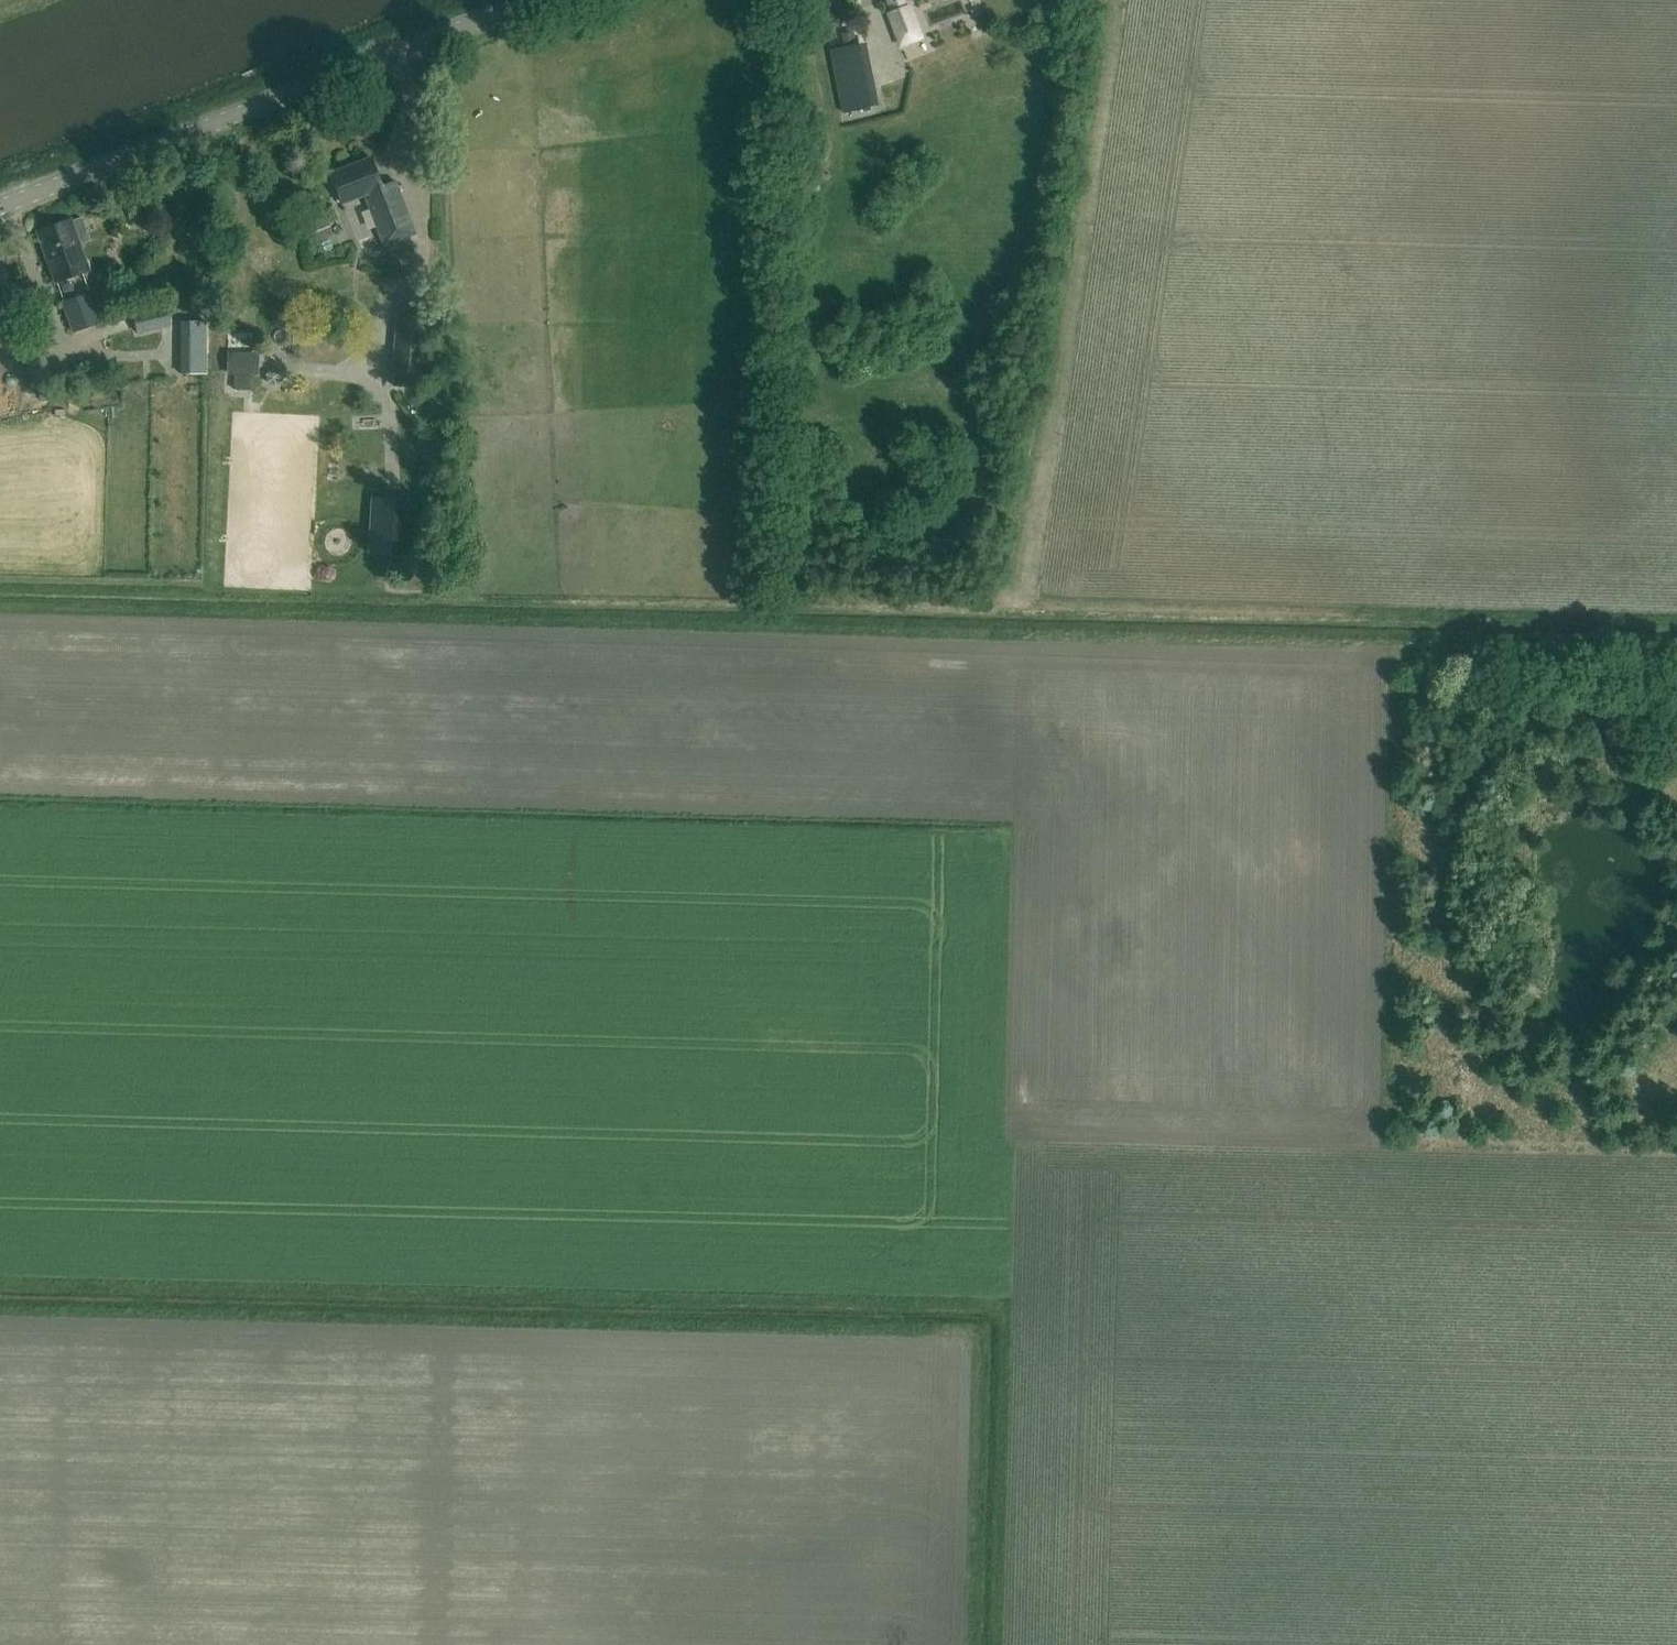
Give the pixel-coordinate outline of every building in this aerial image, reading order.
[(927,39),(913,2),(907,5),(905,0),(886,0),(891,12),(887,14),(900,49),(927,39)] [(879,106),(867,43),(830,50),(843,113),(879,106)] [(380,190),(370,161),(330,176),(340,205),(363,197),(369,211),(362,213),(368,229),(374,227),(382,248),(414,237),(394,184),(380,190)] [(295,209),(303,222),(314,215),(306,202),(295,209)] [(87,272),(71,221),(37,232),(54,283),(87,272)] [(91,293),(61,304),(73,336),(102,325),(91,293)] [(172,314),(140,323),(144,337),(176,327),(172,314)] [(372,496),(369,555),(413,558),(417,499),(372,496)]
